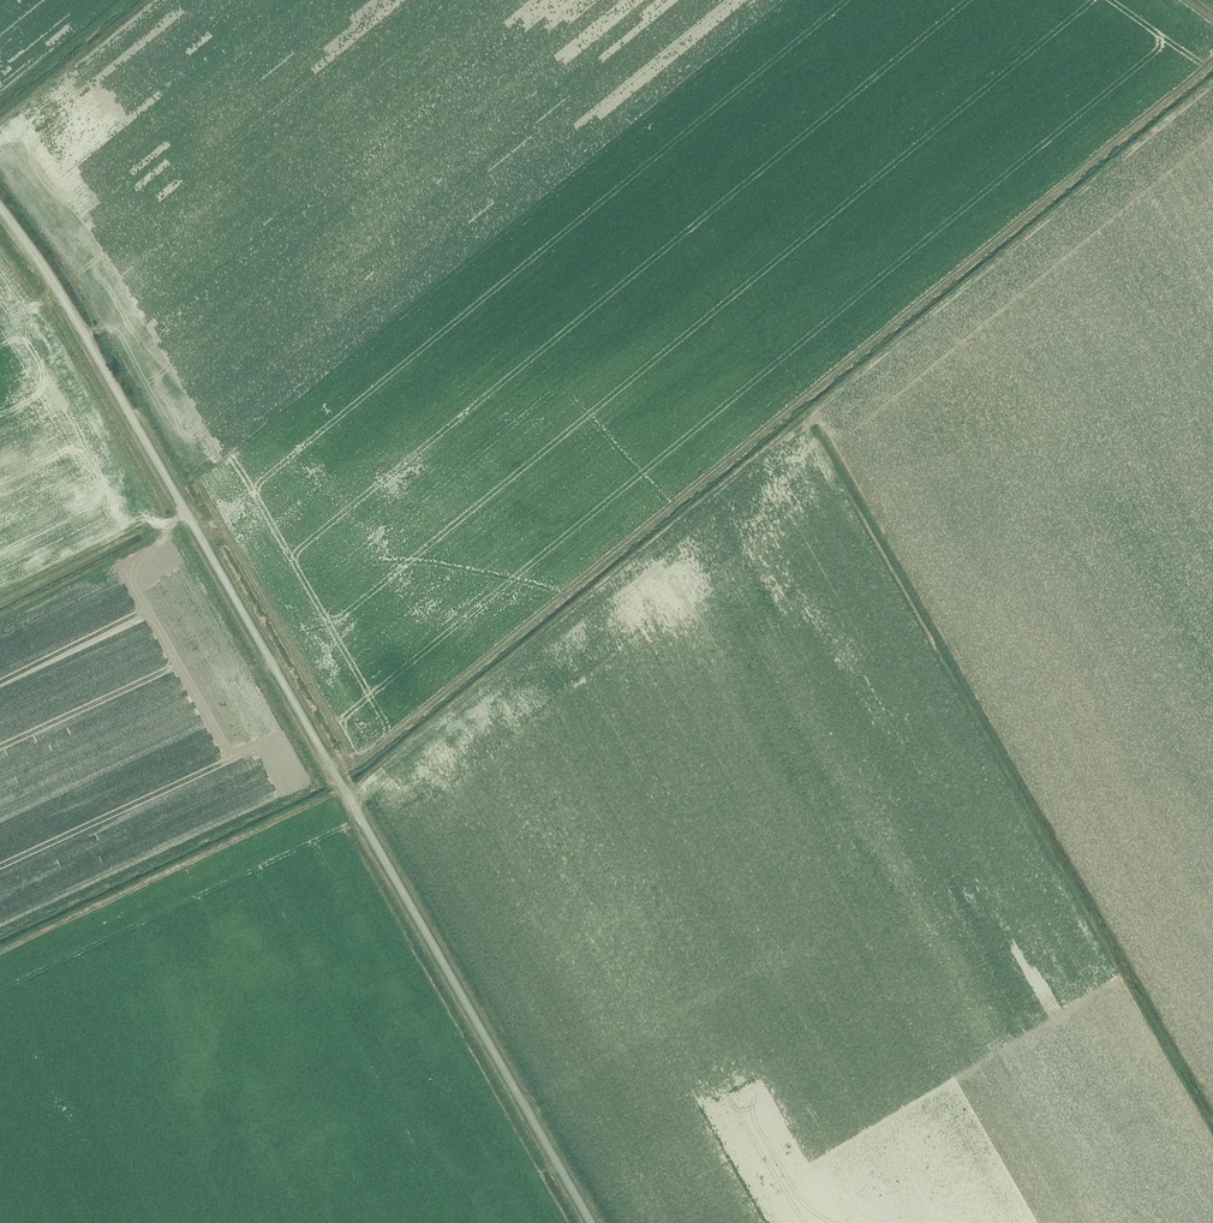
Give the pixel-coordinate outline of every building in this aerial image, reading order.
[(212,536),(219,532),(214,523),(207,526),(212,536)]
